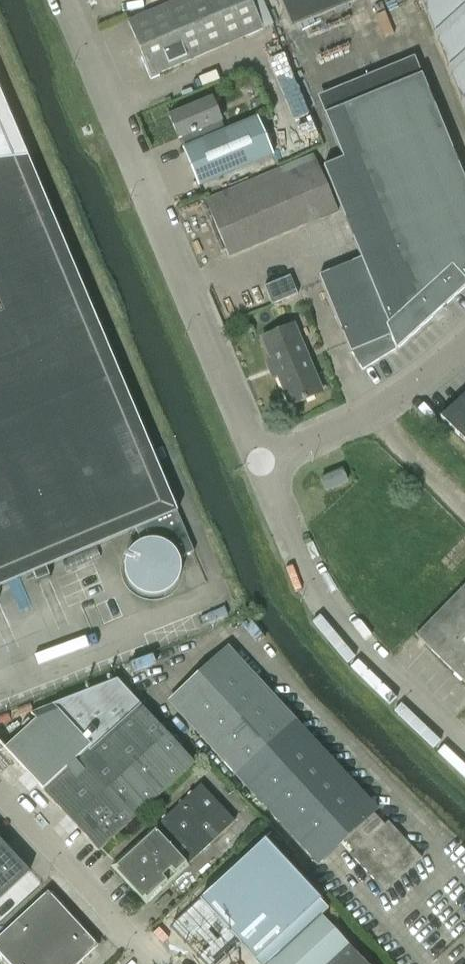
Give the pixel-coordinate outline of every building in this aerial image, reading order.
[(128,23),(143,58),(142,59),(151,81),(168,74),(167,72),(264,32),(250,0),(185,0),(128,23)] [(291,28),(360,0),(279,0),(291,28)] [(464,110),(464,0),(421,0),(464,110)] [(318,97),(344,159),(324,167),(362,259),(319,277),(351,352),(362,371),(396,348),(397,350),(464,287),(464,180),(415,58),(318,97)] [(32,570),(37,581),(50,576),(45,564),(136,526),(143,543),(142,544),(141,544),(140,544),(140,545),(139,545),(138,546),(137,546),(136,547),(136,548),(135,548),(134,549),(133,550),(132,551),(132,552),(131,552),(131,553),(130,554),(130,555),(129,555),(129,556),(129,557),(128,557),(128,558),(128,559),(127,560),(127,561),(127,562),(126,563),(126,564),(126,565),(126,566),(126,567),(126,568),(126,569),(126,570),(126,571),(126,572),(126,573),(126,574),(126,575),(127,575),(127,576),(127,577),(127,578),(128,579),(128,580),(128,581),(129,581),(129,582),(129,583),(130,583),(130,584),(131,585),(131,586),(132,586),(132,587),(133,587),(133,588),(134,588),(134,589),(135,589),(135,590),(136,590),(136,591),(137,591),(137,592),(138,592),(139,592),(139,593),(140,593),(141,594),(142,594),(143,595),(144,595),(145,595),(145,596),(146,596),(147,596),(148,596),(149,596),(149,597),(150,597),(151,597),(152,597),(153,597),(154,597),(155,597),(156,597),(157,597),(158,597),(159,596),(160,596),(161,596),(162,595),(163,595),(164,595),(165,594),(166,594),(167,594),(168,593),(169,593),(169,592),(170,592),(171,591),(172,590),(173,589),(174,588),(175,587),(176,586),(176,585),(177,585),(177,584),(178,583),(178,582),(179,581),(179,580),(180,579),(180,578),(181,577),(181,576),(181,575),(181,574),(181,573),(181,572),(182,571),(182,570),(182,569),(182,568),(182,567),(181,566),(181,565),(181,564),(181,563),(181,562),(181,561),(180,561),(180,560),(180,559),(195,552),(0,91),(0,583),(32,570)] [(191,147),(225,133),(221,123),(211,100),(201,104),(170,117),(179,140),(187,137),(191,147)] [(191,147),(184,150),(199,187),(272,156),(257,120),(225,133),(191,147)] [(315,155),(205,202),(227,253),(337,207),(315,155)] [(289,276),(264,287),(271,306),(297,295),(289,276)] [(293,325),(262,339),(290,406),(322,393),(293,325)] [(441,418),(464,442),(464,396),(441,418)] [(342,470),(321,479),(326,491),(347,482),(342,470)] [(417,634),(464,680),(464,584),(417,634)] [(228,648),(170,702),(319,864),(348,838),(358,850),(352,855),(386,892),(422,858),(389,822),(382,828),(371,816),(378,810),(228,648)] [(37,719),(5,749),(100,851),(194,764),(116,680),(31,714),(37,719)] [(201,785),(113,867),(147,904),(235,822),(201,785)] [(30,872),(0,840),(0,900),(30,872)] [(171,931),(203,963),(229,963),(246,948),(260,963),(270,963),(322,916),(329,910),(263,841),(171,931)] [(0,937),(0,954),(9,963),(80,963),(99,947),(48,892),(0,937)] [(322,916),(270,963),(367,963),(322,916)]
